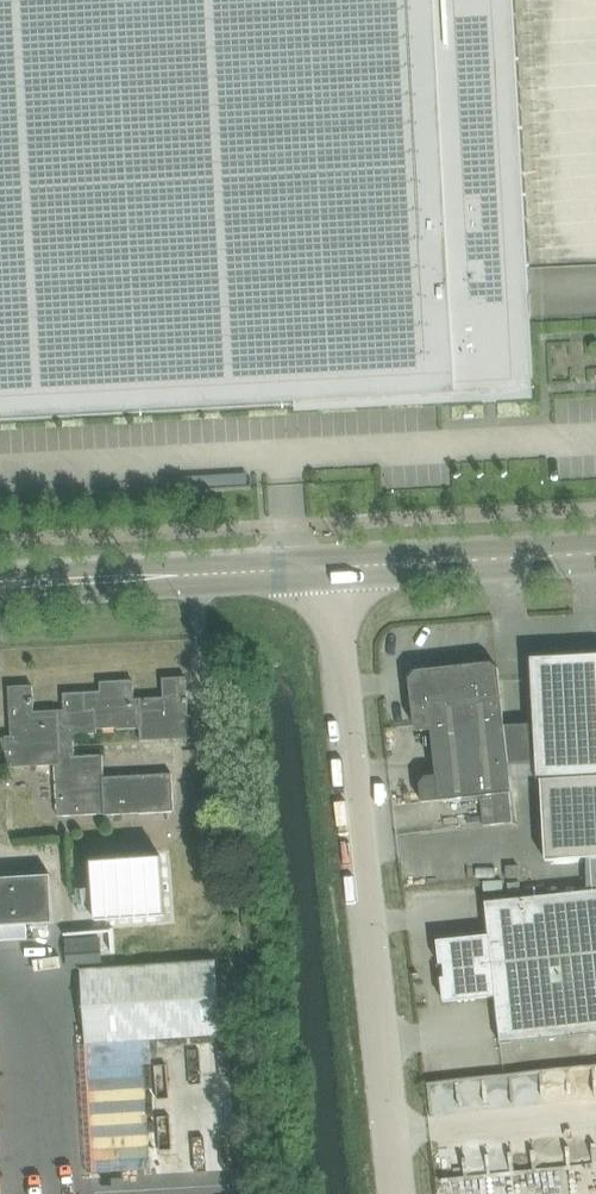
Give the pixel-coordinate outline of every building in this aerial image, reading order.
[(0,8),(0,420),(532,392),(535,393),(515,0),(154,0),(0,8)] [(154,0),(0,0),(0,8),(154,0)] [(532,659),(534,683),(536,725),(538,777),(539,780),(541,780),(546,861),(587,859),(587,860),(588,889),(588,891),(595,890),(595,655),(532,659)] [(417,672),(411,680),(412,691),(411,691),(415,725),(422,731),(432,730),(432,731),(505,723),(502,692),(499,668),(492,663),(425,670),(425,671),(417,672)] [(101,682),(100,682),(101,692),(102,692),(104,729),(118,728),(118,730),(141,729),(141,741),(144,741),(147,741),(173,740),(197,739),(195,716),(189,716),(187,677),(163,679),(164,698),(135,699),(134,680),(101,682)] [(12,736),(6,737),(8,768),(56,765),(59,816),(108,814),(106,777),(104,777),(103,756),(75,757),(74,735),(98,734),(97,729),(104,729),(102,692),(101,692),(64,694),(65,710),(35,712),(34,686),(8,687),(9,695),(10,709),(10,711),(12,736)] [(427,777),(421,784),(423,803),(440,801),(463,799),(481,797),(484,825),(514,822),(510,793),(513,793),(511,778),(506,726),(505,723),(432,731),(437,775),(427,777)] [(107,777),(106,777),(108,814),(124,813),(124,814),(140,813),(174,812),(175,812),(173,783),(173,774),(167,774),(156,775),(107,777)] [(163,858),(92,863),(96,921),(166,917),(163,858)] [(507,879),(520,878),(519,866),(507,866),(507,879)] [(56,923),(53,875),(0,879),(0,926),(56,923)] [(438,941),(440,965),(444,964),(446,978),(442,978),(444,1002),(496,996),(501,1044),(595,1034),(595,890),(588,891),(486,902),(490,936),(438,941)] [(87,1044),(222,1035),(217,961),(82,971),(87,1044)]
